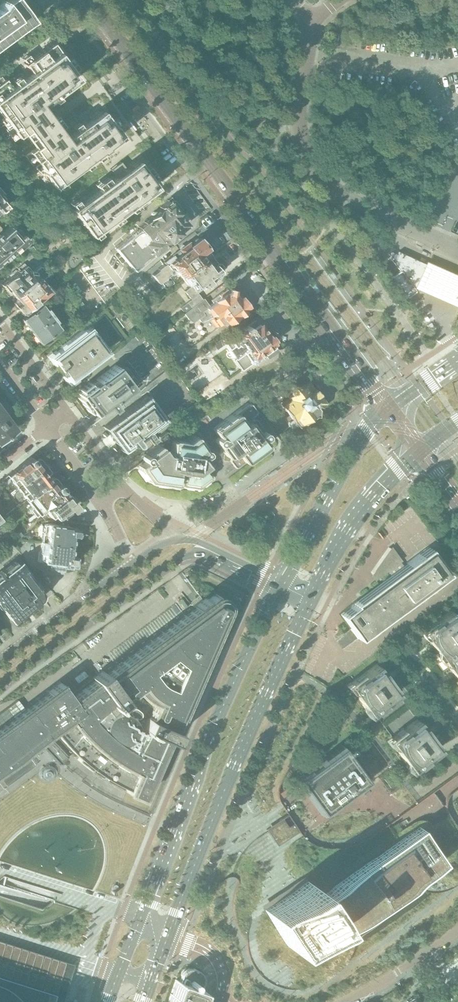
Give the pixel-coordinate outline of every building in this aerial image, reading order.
[(34,21),(19,0),(9,0),(6,2),(4,1),(0,6),(0,45),(34,21)] [(277,29),(273,21),(265,24),(269,33),(277,29)] [(336,44),(338,33),(327,32),(325,42),(336,44)] [(47,47),(24,64),(30,72),(10,87),(3,78),(0,81),(0,114),(1,116),(0,117),(0,120),(5,127),(3,128),(12,140),(23,132),(34,146),(23,155),(31,166),(33,164),(39,173),(44,174),(43,174),(51,185),(88,159),(105,183),(70,209),(87,233),(91,231),(92,232),(101,226),(104,230),(119,218),(117,214),(127,207),(130,211),(145,200),(142,196),(155,186),(136,160),(135,161),(117,138),(121,136),(112,124),(111,125),(102,113),(98,116),(96,114),(74,130),(72,129),(72,127),(72,125),(71,123),(70,121),(68,120),(65,120),(63,121),(62,122),(61,124),(60,126),(60,127),(57,129),(47,114),(50,112),(49,111),(51,112),(53,112),(55,111),(56,109),(57,107),(57,105),(57,103),(55,101),(53,100),(51,100),(50,100),(49,99),(72,82),(70,79),(75,76),(66,64),(67,63),(55,47),(50,51),(47,47)] [(170,237),(186,224),(176,212),(177,212),(167,200),(159,207),(161,209),(151,217),(151,219),(149,220),(148,220),(144,222),(145,223),(140,228),(138,230),(138,229),(115,248),(133,270),(152,254),(151,254),(151,253),(153,255),(164,246),(165,247),(165,248),(173,242),(170,237)] [(26,241),(19,233),(18,233),(11,225),(0,235),(0,266),(5,262),(2,259),(6,256),(17,247),(19,247),(26,241)] [(182,277),(211,256),(211,255),(205,247),(206,243),(203,239),(199,238),(198,239),(196,239),(195,240),(194,241),(194,242),(191,244),(189,241),(178,249),(171,255),(171,256),(163,262),(165,264),(158,269),(159,270),(152,275),(159,284),(160,282),(165,289),(165,290),(174,283),(169,276),(170,275),(171,275),(172,275),(173,274),(174,272),(174,271),(180,278),(182,277)] [(9,290),(14,296),(44,271),(40,266),(35,270),(30,270),(30,264),(37,264),(38,256),(35,257),(32,252),(22,259),(17,264),(19,266),(16,268),(18,270),(1,284),(7,291),(9,290)] [(417,288),(428,265),(428,266),(429,265),(428,264),(427,265),(410,257),(399,252),(394,263),(400,271),(395,274),(391,277),(407,298),(408,297),(411,294),(412,294),(414,292),(415,291),(417,290),(417,289),(418,290),(418,289),(417,288)] [(211,256),(182,277),(188,285),(191,283),(192,285),(184,291),(190,299),(197,293),(196,292),(205,285),(208,289),(213,285),(211,283),(216,280),(213,277),(222,270),(223,267),(220,263),(216,263),(211,256)] [(81,272),(91,264),(87,258),(77,267),(81,272)] [(81,272),(84,277),(95,269),(91,264),(81,272)] [(430,265),(419,290),(457,308),(457,277),(430,265)] [(84,277),(88,282),(99,274),(95,269),(84,277)] [(44,271),(14,296),(17,299),(13,303),(21,313),(49,290),(41,280),(47,275),(44,271)] [(88,282),(92,288),(103,280),(99,274),(88,282)] [(60,281),(62,279),(59,275),(54,280),(55,281),(57,283),(60,281)] [(96,293),(107,285),(103,280),(92,288),(96,293)] [(96,293),(100,298),(111,291),(107,285),(96,293)] [(247,308),(245,306),(246,306),(240,297),(238,299),(233,292),(234,290),(229,289),(229,291),(225,295),(223,292),(211,300),(213,303),(210,305),(204,297),(202,299),(198,295),(187,303),(189,304),(182,309),(185,313),(184,313),(189,320),(191,320),(193,323),(199,318),(201,322),(210,316),(218,326),(222,323),(223,325),(234,316),(235,317),(239,318),(246,313),(247,308)] [(111,291),(100,298),(105,305),(115,296),(111,291)] [(39,342),(59,326),(46,309),(45,310),(40,304),(21,319),(39,342)] [(278,351),(272,344),(273,343),(273,340),(270,335),(266,335),(259,325),(256,327),(253,323),(244,330),(243,328),(228,339),(226,335),(213,344),(214,345),(209,349),(211,352),(216,349),(216,350),(225,344),(235,357),(233,359),(241,370),(252,362),(250,360),(262,351),(268,358),(278,351)] [(68,381),(108,351),(89,326),(50,357),(68,381)] [(167,338),(164,333),(158,337),(162,342),(167,338)] [(131,390),(129,388),(131,386),(129,383),(131,381),(120,367),(118,368),(116,365),(95,381),(95,380),(91,384),(90,384),(88,382),(79,389),(81,391),(79,393),(81,396),(79,398),(89,413),(92,411),(94,414),(97,419),(107,411),(119,402),(117,401),(125,394),(130,391),(131,390)] [(316,408),(321,404),(324,402),(308,380),(300,386),(291,385),(283,391),(289,399),(281,405),(292,420),(289,422),(288,426),(290,428),(293,429),(313,415),(315,415),(316,408)] [(246,394),(240,385),(231,392),(237,401),(246,394)] [(137,439),(163,420),(165,422),(167,425),(171,423),(169,420),(167,422),(165,420),(146,396),(138,402),(104,427),(121,451),(130,445),(130,444),(130,443),(131,444),(133,445),(135,445),(136,444),(137,442),(137,441),(136,439),(137,439)] [(265,436),(266,434),(264,431),(262,431),(262,428),(255,418),(252,418),(251,416),(255,413),(255,410),(250,404),(248,403),(214,428),(214,430),(218,436),(215,438),(214,441),(216,443),(218,444),(218,446),(224,453),(223,460),(224,461),(228,461),(229,461),(234,467),(237,468),(266,446),(266,444),(262,438),(265,436)] [(15,428),(8,419),(8,418),(5,414),(0,408),(0,439),(15,428)] [(313,432),(317,438),(324,432),(320,427),(313,432)] [(203,456),(206,453),(207,451),(205,449),(203,448),(203,446),(195,436),(193,435),(186,441),(173,439),(167,432),(165,431),(158,436),(158,439),(160,443),(158,445),(156,444),(146,452),(146,454),(144,454),(141,455),(141,458),(143,461),(140,464),(137,465),(137,468),(147,481),(163,484),(163,485),(165,487),(179,489),(181,488),(181,486),(198,489),(211,479),(212,476),(207,470),(210,471),(211,470),(212,465),(211,464),(207,463),(207,461),(203,456)] [(7,475),(17,487),(45,465),(40,459),(38,459),(34,461),(31,457),(7,475)] [(18,505),(26,499),(50,481),(46,476),(50,474),(50,471),(45,465),(17,487),(9,494),(18,505)] [(45,510),(65,493),(63,490),(63,487),(56,478),(53,478),(50,481),(26,499),(32,507),(30,509),(36,517),(45,510)] [(66,494),(65,493),(45,510),(50,517),(53,514),(57,518),(69,509),(70,510),(75,506),(71,501),(70,500),(71,497),(69,494),(66,494)] [(41,542),(75,546),(76,536),(77,528),(69,527),(69,526),(66,526),(67,523),(63,523),(63,525),(49,524),(46,525),(46,527),(43,526),(42,532),(41,542)] [(3,543),(10,538),(10,537),(7,534),(0,539),(3,543)] [(75,546),(41,542),(40,552),(39,552),(38,562),(43,562),(51,563),(50,570),(64,572),(64,568),(72,569),(73,568),(78,568),(79,558),(74,558),(74,556),(73,556),(75,546)] [(358,639),(444,576),(448,573),(429,547),(403,566),(399,561),(395,554),(389,558),(388,558),(387,558),(386,558),(386,560),(386,561),(382,564),(391,575),(353,603),(354,605),(341,615),(358,639)] [(39,593),(36,589),(36,588),(38,587),(24,568),(21,563),(18,565),(14,560),(0,571),(0,607),(11,621),(13,619),(36,601),(35,600),(35,599),(38,596),(39,595),(39,593)] [(26,706),(13,717),(7,709),(0,714),(0,771),(54,731),(61,740),(69,749),(78,757),(87,765),(97,772),(107,779),(118,784),(128,789),(126,793),(141,799),(167,738),(171,740),(175,729),(172,728),(219,620),(221,615),(224,608),(225,607),(225,604),(225,601),(224,599),(222,597),(222,596),(220,595),(217,594),(214,593),(211,594),(209,595),(203,600),(103,673),(101,670),(92,677),(94,680),(71,697),(60,682),(26,706)] [(450,610),(436,621),(434,619),(428,624),(429,626),(421,631),(443,660),(457,649),(457,621),(450,610)] [(443,660),(457,681),(457,649),(443,660)] [(397,693),(390,684),(393,682),(386,672),(383,674),(376,665),(362,675),(361,673),(354,678),(355,680),(348,686),(369,714),(376,709),(378,711),(385,706),(383,704),(397,693)] [(438,748),(431,739),(434,737),(426,727),(424,729),(417,720),(403,730),(401,728),(394,733),(396,735),(388,741),(389,741),(409,769),(438,748)] [(69,757),(52,740),(44,748),(60,765),(63,763),(64,764),(65,764),(66,763),(66,762),(66,760),(69,757)] [(367,780),(347,753),(342,746),(297,780),(322,813),(367,780)] [(51,774),(51,773),(53,771),(52,770),(50,769),(47,769),(45,769),(43,771),(42,773),(42,775),(43,777),(44,779),(46,780),(48,780),(50,780),(52,779),(50,777),(50,776),(51,776),(51,775),(51,774)] [(398,782),(391,774),(384,779),(390,788),(398,782)] [(212,892),(222,907),(284,1001),(312,1001),(339,984),(314,946),(342,928),(345,926),(353,937),(356,934),(359,931),(364,927),(367,925),(372,921),(377,916),(381,913),(386,909),(390,907),(394,904),(398,901),(402,898),(407,895),(411,892),(417,889),(427,882),(422,875),(443,862),(448,858),(449,860),(457,854),(457,828),(449,815),(433,826),(431,824),(431,823),(430,822),(428,822),(427,821),(425,821),(423,820),(421,820),(419,821),(417,821),(415,822),(414,823),(395,835),(320,884),(289,838),(299,832),(288,814),(265,829),(232,851),(212,892)] [(73,965),(0,942),(0,1001),(61,1001),(73,965)] [(201,990),(202,988),(200,988),(198,988),(201,981),(201,978),(201,976),(200,973),(198,971),(196,970),(194,970),(194,969),(193,968),(193,969),(191,969),(189,968),(186,969),(184,970),(182,971),(181,974),(179,981),(177,980),(176,979),(175,980),(173,979),(165,1001),(197,1001),(201,990)]
